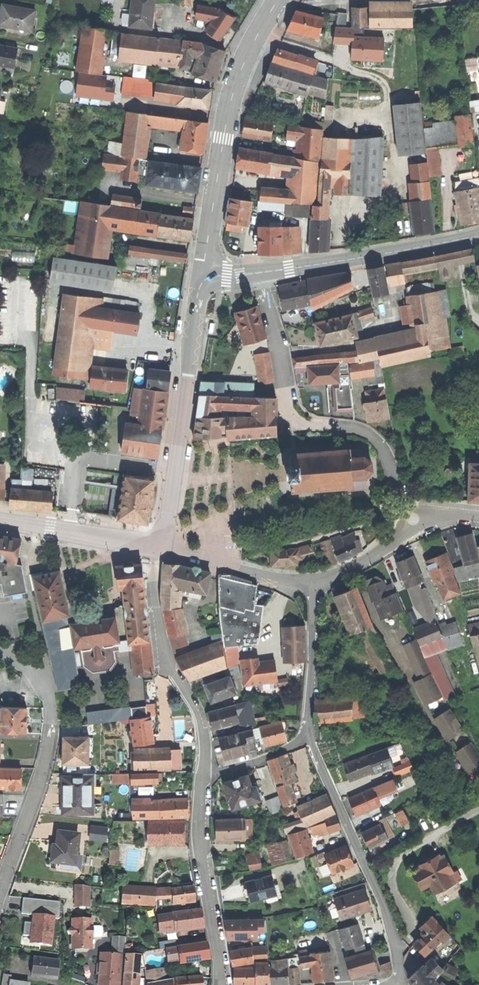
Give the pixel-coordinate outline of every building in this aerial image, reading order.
[(151,29),(152,14),(154,0),(132,0),(131,11),(130,27),(151,29)] [(2,6),(1,14),(0,17),(0,26),(31,32),(34,12),(2,6)] [(196,18),(206,20),(207,8),(198,6),(196,18)] [(353,26),(368,26),(368,7),(353,7),(353,26)] [(220,10),(207,8),(206,20),(211,24),(220,10)] [(370,26),(389,26),(390,8),(370,8),(370,26)] [(396,8),(396,26),(412,26),(413,8),(396,8)] [(211,24),(206,31),(221,40),(229,29),(236,18),(221,9),(220,10),(211,24)] [(122,26),(130,27),(131,11),(124,10),(122,26)] [(319,37),(324,18),(296,11),(291,20),(287,29),(319,37)] [(336,26),(344,27),(346,13),(338,12),(336,26)] [(77,71),(85,72),(87,52),(90,28),(82,27),(77,71)] [(103,54),(104,42),(105,32),(106,32),(106,30),(90,28),(87,52),(103,54)] [(104,42),(112,43),(114,33),(106,32),(105,32),(104,42)] [(110,58),(182,67),(183,55),(184,41),(114,33),(112,43),(110,58)] [(184,41),(183,55),(198,57),(202,43),(184,41)] [(193,74),(216,82),(221,67),(226,51),(202,43),(198,57),(193,74)] [(0,46),(0,66),(14,68),(17,49),(0,46)] [(272,61),(294,67),(298,55),(278,49),(275,54),(272,61)] [(100,74),(103,54),(87,52),(85,72),(100,74)] [(185,71),(193,74),(198,57),(183,55),(182,67),(181,68),(186,68),(185,71)] [(301,72),(271,63),(268,72),(265,82),(295,91),(301,72)] [(327,80),(311,75),(307,90),(327,95),(327,80)] [(124,92),(147,94),(148,82),(149,79),(126,76),(124,92)] [(156,99),(165,100),(167,85),(148,82),(147,94),(156,95),(156,99)] [(165,101),(177,103),(179,86),(167,85),(165,100),(165,101)] [(177,105),(209,109),(210,100),(211,90),(179,86),(177,103),(177,105)] [(399,156),(427,153),(426,148),(420,102),(393,106),(399,156)] [(144,149),(148,125),(149,115),(128,111),(123,146),(144,149)] [(148,125),(186,131),(187,120),(149,115),(148,125)] [(456,116),(457,125),(459,144),(473,142),(470,115),(456,116)] [(244,127),(242,135),(271,139),(274,122),(245,118),(244,127)] [(183,150),(205,153),(207,139),(209,123),(187,120),(186,131),(183,150)] [(287,135),(300,137),(301,126),(289,123),(287,135)] [(425,129),(427,148),(438,146),(459,144),(457,125),(434,128),(425,129)] [(322,130),(301,126),(300,137),(297,156),(320,160),(322,130)] [(384,136),(353,139),(352,141),(352,149),(352,157),(350,181),(349,195),(381,196),(384,136)] [(322,148),(337,149),(352,149),(352,141),(323,140),(322,148)] [(143,158),(144,149),(123,146),(122,155),(143,158)] [(427,148),(426,148),(427,153),(429,176),(442,174),(438,146),(427,148)] [(273,153),(240,147),(238,157),(236,167),(270,173),(271,163),(273,153)] [(337,149),(336,156),(352,157),(352,149),(337,149)] [(293,157),(273,153),(271,163),(292,167),(293,157)] [(103,168),(121,170),(122,170),(123,163),(124,157),(105,155),(103,168)] [(329,180),(339,180),(350,181),(352,157),(336,156),(322,155),(320,179),(329,180)] [(319,162),(293,157),(292,167),(290,192),(290,202),(316,204),(319,162)] [(139,176),(147,177),(148,167),(147,167),(148,161),(148,160),(134,158),(134,159),(133,165),(123,163),(122,170),(121,170),(120,179),(138,182),(139,176)] [(201,168),(148,161),(147,167),(148,167),(147,177),(146,185),(198,192),(200,179),(201,168)] [(412,164),(415,184),(429,182),(427,162),(412,164)] [(456,192),(478,187),(478,178),(455,183),(456,192)] [(327,205),(329,180),(320,179),(319,205),(327,205)] [(338,194),(349,195),(350,181),(339,180),(338,194)] [(415,184),(417,201),(430,199),(431,199),(429,182),(415,184)] [(478,221),(478,187),(456,192),(462,224),(475,222),(478,221)] [(261,200),(270,201),(271,190),(259,190),(259,191),(261,191),(261,200)] [(270,201),(290,202),(290,192),(271,190),(270,201)] [(112,205),(141,209),(143,199),(113,195),(112,205)] [(251,201),(230,198),(228,210),(226,222),(234,223),(242,224),(248,225),(251,201)] [(417,201),(410,202),(414,234),(425,233),(434,232),(430,199),(417,201)] [(75,246),(81,247),(83,238),(88,203),(81,202),(75,246)] [(266,210),(286,211),(286,203),(267,202),(266,208),(266,210)] [(107,242),(109,225),(112,206),(88,203),(83,238),(107,242)] [(311,205),(286,203),(286,211),(285,215),(311,217),(311,205)] [(326,218),(327,205),(319,205),(312,205),(312,217),(326,218)] [(138,229),(138,225),(140,210),(112,206),(109,225),(138,229)] [(138,225),(146,226),(147,226),(149,211),(140,210),(138,225)] [(146,228),(159,230),(161,215),(162,213),(149,211),(147,226),(146,226),(146,228)] [(161,215),(159,230),(158,235),(192,240),(193,231),(195,219),(161,215)] [(330,218),(326,218),(312,217),(310,251),(319,249),(328,250),(330,218)] [(259,245),(259,254),(268,254),(282,254),(282,227),(277,227),(273,227),(259,226),(259,235),(259,245)] [(297,226),(282,227),(282,254),(293,253),(301,252),(300,228),(297,226)] [(105,251),(107,242),(83,238),(81,247),(105,251)] [(104,258),(105,251),(81,247),(64,245),(63,253),(104,258)] [(148,257),(187,262),(188,254),(130,247),(130,255),(138,256),(148,257)] [(436,255),(438,265),(474,258),(472,248),(436,255)] [(420,268),(438,265),(436,255),(401,262),(403,272),(411,270),(420,268)] [(135,269),(136,263),(136,258),(118,256),(117,266),(135,269)] [(147,265),(148,257),(138,256),(137,258),(136,258),(136,263),(147,265)] [(55,258),(51,281),(112,290),(115,268),(55,258)] [(405,281),(403,272),(401,262),(386,265),(390,284),(405,281)] [(375,267),(368,269),(374,296),(388,293),(383,266),(375,267)] [(351,272),(343,273),(345,292),(352,289),(351,272)] [(307,279),(308,281),(312,303),(318,301),(330,297),(345,292),(343,273),(307,279)] [(281,298),(283,309),(312,303),(308,281),(278,286),(281,298)] [(407,289),(408,296),(433,292),(433,293),(435,293),(435,292),(434,283),(408,287),(407,289)] [(446,290),(435,292),(435,293),(433,293),(437,317),(446,316),(450,316),(446,290)] [(416,352),(442,348),(439,332),(437,317),(433,293),(433,292),(408,296),(407,296),(414,336),(416,352)] [(87,335),(88,325),(90,307),(92,297),(65,293),(60,331),(87,335)] [(331,302),(330,297),(318,301),(320,312),(331,302)] [(110,299),(109,309),(123,311),(124,302),(124,301),(110,299)] [(137,304),(124,302),(123,311),(138,313),(139,304),(137,304)] [(257,305),(237,311),(245,336),(264,330),(261,320),(257,305)] [(88,325),(103,327),(106,309),(90,307),(88,325)] [(371,308),(357,312),(360,322),(375,317),(371,308)] [(113,329),(138,332),(140,313),(138,313),(123,311),(109,309),(106,309),(103,327),(113,329)] [(357,312),(352,314),(355,327),(361,325),(360,322),(357,312)] [(317,335),(320,346),(358,337),(355,327),(352,314),(315,323),(317,335)] [(446,316),(437,317),(439,332),(447,331),(446,316)] [(112,338),(113,329),(103,327),(88,325),(87,335),(112,338)] [(267,338),(264,330),(245,336),(247,344),(267,338)] [(81,378),(85,347),(87,335),(60,331),(54,375),(81,378)] [(447,331),(439,332),(442,348),(450,347),(447,331)] [(110,350),(112,338),(87,335),(85,347),(110,350)] [(359,362),(416,352),(414,336),(357,348),(357,351),(359,361),(359,362)] [(451,349),(452,356),(464,354),(463,347),(451,349)] [(339,354),(339,355),(340,362),(359,361),(357,351),(339,354)] [(380,359),(381,367),(431,359),(430,351),(380,359)] [(255,355),(257,363),(270,360),(269,353),(255,355)] [(339,355),(293,358),(295,366),(340,362),(339,355)] [(271,367),(270,360),(257,363),(258,370),(271,367)] [(308,365),(295,366),(296,373),(301,373),(301,371),(308,371),(309,378),(309,384),(328,383),(328,386),(333,386),(335,411),(353,410),(350,388),(350,385),(348,363),(338,363),(338,365),(308,367),(308,365)] [(349,366),(351,380),(375,377),(374,363),(349,366)] [(93,366),(90,387),(126,391),(128,370),(111,368),(93,366)] [(273,375),(271,367),(258,370),(259,377),(273,375)] [(148,387),(168,389),(169,381),(170,371),(151,369),(148,387)] [(202,383),(200,395),(216,396),(216,383),(202,383)] [(253,384),(224,383),(224,396),(230,396),(253,397),(253,384)] [(85,400),(85,387),(56,386),(55,399),(85,400)] [(132,415),(141,416),(144,390),(135,388),(132,415)] [(167,392),(144,390),(141,416),(139,426),(130,424),(127,452),(159,456),(163,424),(167,392)] [(366,395),(368,405),(386,402),(384,392),(366,395)] [(198,407),(197,417),(227,417),(227,411),(220,412),(221,404),(222,396),(216,396),(200,395),(198,407)] [(230,406),(230,396),(224,396),(222,396),(221,404),(230,406)] [(255,397),(253,397),(230,396),(230,406),(255,407),(255,397)] [(276,398),(255,397),(255,407),(255,416),(277,416),(276,398)] [(386,402),(368,405),(371,423),(389,419),(386,402)] [(255,416),(227,417),(228,436),(230,438),(241,437),(277,434),(277,416),(255,416)] [(194,440),(228,436),(227,417),(197,417),(195,428),(194,440)] [(122,451),(127,452),(130,424),(126,424),(122,451)] [(291,480),(292,492),(352,487),(352,491),(366,489),(365,477),(372,471),(371,462),(364,457),(363,457),(362,448),(289,455),(290,466),(287,467),(288,480),(291,480)] [(470,463),(469,501),(478,502),(478,464),(470,463)] [(119,520),(149,524),(155,478),(125,474),(124,476),(119,517),(119,520)] [(112,516),(119,517),(124,476),(117,475),(112,516)] [(35,509),(51,510),(52,492),(18,490),(18,479),(11,478),(10,489),(12,489),(11,508),(35,509)] [(464,535),(457,536),(465,564),(478,560),(472,533),(464,535)] [(16,564),(21,538),(2,535),(0,534),(0,561),(16,564)] [(343,538),(346,546),(354,542),(357,541),(354,534),(343,538)] [(331,539),(335,550),(346,546),(343,538),(341,539),(340,537),(331,539)] [(357,541),(354,542),(358,554),(363,552),(360,540),(357,541)] [(335,550),(340,561),(350,557),(358,554),(354,542),(346,546),(335,550)] [(299,548),(301,555),(314,552),(312,545),(299,548)] [(271,551),(272,567),(286,566),(298,565),(297,549),(271,551)] [(324,552),(327,566),(336,564),(332,550),(324,552)] [(435,558),(426,562),(434,581),(436,580),(444,598),(460,592),(453,573),(454,573),(446,553),(435,558)] [(407,587),(408,587),(418,583),(423,581),(413,555),(406,558),(397,561),(407,587)] [(478,560),(465,564),(469,580),(478,577),(478,561),(478,560)] [(16,564),(0,561),(0,583),(1,583),(4,596),(12,595),(22,593),(27,592),(22,565),(16,564)] [(119,589),(123,588),(145,586),(142,563),(128,565),(117,566),(119,589)] [(459,582),(469,580),(465,564),(454,568),(459,582)] [(181,597),(181,589),(183,566),(172,566),(164,565),(162,595),(181,597)] [(183,566),(181,589),(186,590),(185,595),(201,598),(201,593),(207,594),(210,573),(183,566)] [(44,621),(46,621),(70,616),(60,572),(34,577),(44,621)] [(220,618),(224,648),(238,646),(259,644),(265,605),(256,604),(258,585),(251,584),(251,582),(238,580),(219,575),(219,593),(220,618)] [(366,580),(367,585),(383,580),(377,576),(370,578),(366,580)] [(385,579),(383,580),(388,595),(394,592),(391,583),(387,585),(385,579)] [(367,585),(373,600),(375,600),(388,595),(383,580),(367,585)] [(426,620),(428,624),(436,621),(437,624),(439,623),(427,591),(422,593),(418,583),(408,587),(415,606),(426,620)] [(145,586),(123,588),(125,605),(126,615),(129,644),(133,643),(151,641),(145,586)] [(345,591),(334,596),(350,634),(361,629),(372,625),(356,587),(345,591)] [(402,609),(394,592),(388,595),(375,600),(379,608),(382,617),(402,609)] [(180,609),(181,597),(162,595),(163,608),(180,609)] [(115,611),(116,617),(126,615),(125,605),(119,606),(115,611)] [(180,615),(180,609),(163,608),(170,638),(185,634),(186,634),(186,626),(183,615),(180,615)] [(121,650),(133,648),(133,643),(129,644),(126,615),(116,617),(120,642),(119,642),(120,645),(121,650)] [(63,649),(75,647),(72,624),(70,616),(46,621),(48,629),(46,629),(55,672),(65,670),(63,649)] [(75,647),(75,649),(95,646),(101,645),(116,643),(119,642),(120,642),(116,617),(93,620),(72,624),(75,647)] [(420,646),(443,637),(437,624),(436,621),(428,624),(414,629),(420,646)] [(441,629),(448,649),(464,644),(456,623),(441,629)] [(472,635),(478,633),(478,623),(469,625),(472,635)] [(375,631),(372,625),(361,629),(364,636),(375,631)] [(284,652),(306,651),(304,626),(293,627),(283,627),(284,652)] [(394,666),(375,631),(364,636),(383,671),(394,666)] [(188,645),(185,634),(170,638),(173,649),(188,645)] [(154,672),(151,641),(133,643),(133,648),(136,674),(154,672)] [(101,650),(101,645),(95,646),(96,650),(91,657),(101,664),(108,654),(101,650)] [(226,667),(222,645),(178,662),(190,681),(226,667)] [(241,664),(244,686),(278,681),(275,661),(253,664),(252,658),(240,660),(238,646),(224,648),(228,669),(237,665),(241,664)] [(306,662),(306,651),(284,652),(285,663),(306,662)] [(224,670),(227,676),(234,674),(239,672),(237,665),(228,669),(224,670)] [(427,704),(443,696),(432,673),(416,681),(421,693),(427,704)] [(209,695),(212,702),(236,693),(229,677),(206,686),(209,695)] [(367,696),(352,698),(353,718),(368,716),(367,696)] [(320,701),(314,701),(315,722),(353,718),(352,698),(326,700),(320,701)] [(246,703),(235,706),(238,714),(241,713),(248,711),(246,703)] [(131,708),(132,719),(148,717),(147,706),(131,708)] [(212,724),(214,730),(240,723),(238,714),(235,706),(206,713),(208,721),(211,720),(212,724)] [(26,733),(26,721),(27,708),(2,707),(2,714),(2,721),(0,721),(0,731),(1,731),(1,732),(26,733)] [(118,721),(132,719),(131,708),(117,710),(118,721)] [(449,740),(464,730),(451,709),(435,718),(443,730),(449,740)] [(90,724),(118,721),(117,710),(89,713),(90,724)] [(250,720),(248,711),(241,713),(245,729),(252,727),(250,720)] [(148,717),(132,719),(134,729),(132,731),(132,734),(134,736),(135,746),(154,744),(153,735),(150,733),(149,729),(152,726),(151,717),(148,717)] [(265,717),(254,719),(250,720),(252,727),(267,724),(265,717)] [(282,722),(261,728),(265,744),(265,746),(277,743),(287,741),(282,722)] [(252,730),(253,730),(255,739),(260,738),(262,745),(265,744),(261,728),(260,728),(252,730)] [(224,738),(229,759),(249,754),(248,751),(257,748),(255,739),(253,730),(224,738)] [(63,774),(84,774),(88,774),(90,737),(64,737),(64,756),(63,774)] [(226,760),(229,759),(224,738),(220,738),(223,749),(226,760)] [(457,752),(464,763),(471,773),(478,768),(478,753),(472,742),(457,752)] [(368,754),(369,756),(374,770),(383,767),(384,769),(394,766),(387,747),(368,754)] [(140,751),(140,770),(167,770),(167,750),(140,751)] [(174,750),(167,750),(167,770),(175,769),(174,750)] [(277,758),(269,761),(278,787),(288,784),(296,781),(286,754),(277,758)] [(348,773),(351,780),(375,771),(374,770),(369,756),(345,765),(348,773)] [(394,768),(397,775),(409,770),(406,763),(394,768)] [(0,768),(0,788),(21,788),(21,778),(21,768),(0,768)] [(108,774),(108,784),(128,784),(128,773),(108,774)] [(132,774),(132,784),(143,783),(142,780),(142,773),(132,774)] [(84,774),(84,776),(93,776),(93,785),(96,785),(96,774),(88,774),(84,774)] [(248,775),(224,784),(227,793),(226,793),(227,797),(228,800),(229,800),(233,810),(261,800),(256,787),(252,788),(248,775)] [(63,787),(63,795),(93,795),(93,785),(93,776),(84,776),(63,776),(63,787)] [(394,780),(385,784),(389,792),(397,789),(394,780)] [(295,803),(288,784),(278,787),(277,787),(284,807),(295,803)] [(385,784),(375,788),(378,797),(389,792),(385,784)] [(96,785),(93,785),(93,795),(102,794),(102,785),(96,785)] [(375,788),(350,799),(353,807),(356,814),(381,804),(378,797),(375,788)] [(63,804),(63,813),(93,813),(93,795),(63,795),(63,804)] [(278,796),(272,799),(277,812),(283,810),(278,796)] [(317,802),(324,819),(335,814),(336,814),(328,797),(317,802)] [(133,818),(189,817),(189,808),(188,800),(149,801),(142,801),(142,798),(133,798),(133,818)] [(265,801),(270,814),(277,812),(272,799),(265,801)] [(306,827),(324,819),(317,802),(299,810),(304,822),(306,827)] [(396,813),(406,831),(413,827),(404,809),(396,813)] [(336,817),(326,821),(326,822),(329,830),(330,833),(341,829),(339,823),(336,817)] [(380,820),(381,824),(385,832),(389,830),(384,818),(380,820)] [(217,830),(218,840),(246,839),(246,825),(245,819),(217,820),(217,830)] [(185,821),(148,821),(148,844),(185,844),(185,832),(185,821)] [(307,828),(306,827),(304,822),(285,828),(287,834),(307,828)] [(313,835),(329,830),(326,822),(311,828),(313,835)] [(89,839),(107,840),(108,825),(89,824),(89,839)] [(367,841),(370,849),(389,839),(389,838),(385,832),(381,824),(363,833),(367,841)] [(290,834),(297,858),(313,853),(310,844),(306,830),(290,834)] [(79,836),(58,833),(57,845),(56,854),(52,853),(51,863),(71,866),(72,866),(73,857),(76,857),(79,836)] [(271,856),(273,866),(292,861),(287,841),(282,842),(284,851),(271,856)] [(269,846),(271,856),(284,851),(282,842),(269,846)] [(328,859),(333,873),(354,865),(351,856),(347,847),(326,855),(328,859)] [(118,865),(120,849),(110,848),(108,864),(118,865)] [(319,862),(328,859),(326,855),(325,853),(310,859),(314,868),(321,865),(319,862)] [(250,865),(260,863),(258,854),(248,856),(250,865)] [(418,882),(423,890),(432,885),(436,894),(456,883),(452,874),(455,872),(445,854),(441,857),(440,855),(421,866),(422,868),(413,873),(418,882)] [(80,858),(76,857),(73,857),(72,866),(71,866),(70,871),(79,872),(80,858)] [(272,876),(246,883),(248,893),(251,903),(277,896),(272,876)] [(90,887),(76,885),(76,900),(78,900),(78,907),(87,907),(87,900),(90,900),(90,887)] [(172,905),(195,903),(194,896),(193,888),(176,890),(172,890),(171,890),(172,905)] [(169,906),(172,905),(171,890),(171,889),(156,890),(156,898),(168,897),(169,906)] [(335,899),(341,918),(355,914),(356,915),(371,910),(368,900),(365,890),(335,899)] [(121,905),(139,906),(139,891),(121,891),(121,905)] [(155,892),(139,891),(139,906),(154,906),(155,892)] [(58,917),(59,901),(23,897),(21,912),(31,913),(30,921),(24,920),(23,934),(29,934),(28,943),(51,946),(54,917),(58,917)] [(201,911),(172,915),(173,928),(174,933),(204,928),(203,919),(201,911)] [(167,929),(173,928),(172,915),(157,917),(159,930),(167,929)] [(423,947),(428,953),(448,933),(433,917),(422,927),(427,933),(417,942),(423,947)] [(92,920),(73,920),(73,928),(71,930),(71,933),(71,935),(73,937),(73,947),(76,947),(89,946),(92,946),(92,938),(94,938),(94,928),(92,928),(92,920)] [(264,932),(264,920),(225,920),(227,929),(228,939),(258,939),(258,932),(264,932)] [(343,940),(346,949),(353,947),(364,944),(358,924),(340,929),(343,940)] [(114,946),(113,954),(121,955),(124,955),(125,938),(115,937),(114,946)] [(179,961),(180,965),(210,960),(208,952),(207,944),(177,948),(179,961)] [(232,965),(255,962),(254,961),(253,947),(230,950),(231,958),(232,965)] [(266,947),(253,947),(254,961),(267,960),(266,947)] [(168,963),(179,961),(177,948),(166,950),(168,963)] [(312,963),(314,982),(322,981),(333,980),(330,951),(311,953),(311,955),(312,963)] [(346,959),(351,978),(366,973),(378,970),(372,951),(346,959)] [(101,953),(99,984),(119,984),(121,955),(113,954),(112,954),(101,953)] [(126,955),(124,984),(138,984),(139,971),(140,956),(136,956),(126,955)] [(142,955),(136,956),(140,956),(139,971),(142,970),(144,970),(142,955)] [(300,964),(312,963),(311,955),(308,955),(300,956),(300,960),(300,964)] [(433,958),(425,966),(435,980),(442,972),(441,972),(444,969),(433,958)] [(58,962),(33,959),(31,976),(56,980),(57,970),(58,962)] [(272,961),(272,968),(285,967),(284,964),(284,959),(272,961)] [(297,961),(288,962),(288,964),(290,984),(299,983),(297,961)] [(256,984),(269,984),(269,962),(256,962),(256,967),(256,984)] [(383,965),(384,972),(392,969),(391,962),(383,965)] [(435,980),(425,966),(424,965),(409,979),(414,984),(431,984),(435,980)] [(446,965),(444,969),(441,972),(442,972),(454,977),(456,971),(446,965)] [(256,967),(234,968),(234,984),(256,984),(256,967)] [(270,984),(272,984),(279,984),(287,984),(287,967),(285,967),(272,968),(270,968),(270,984)] [(145,974),(147,984),(164,981),(163,972),(145,974)] [(10,982),(11,976),(3,975),(2,984),(9,984),(10,982)]
